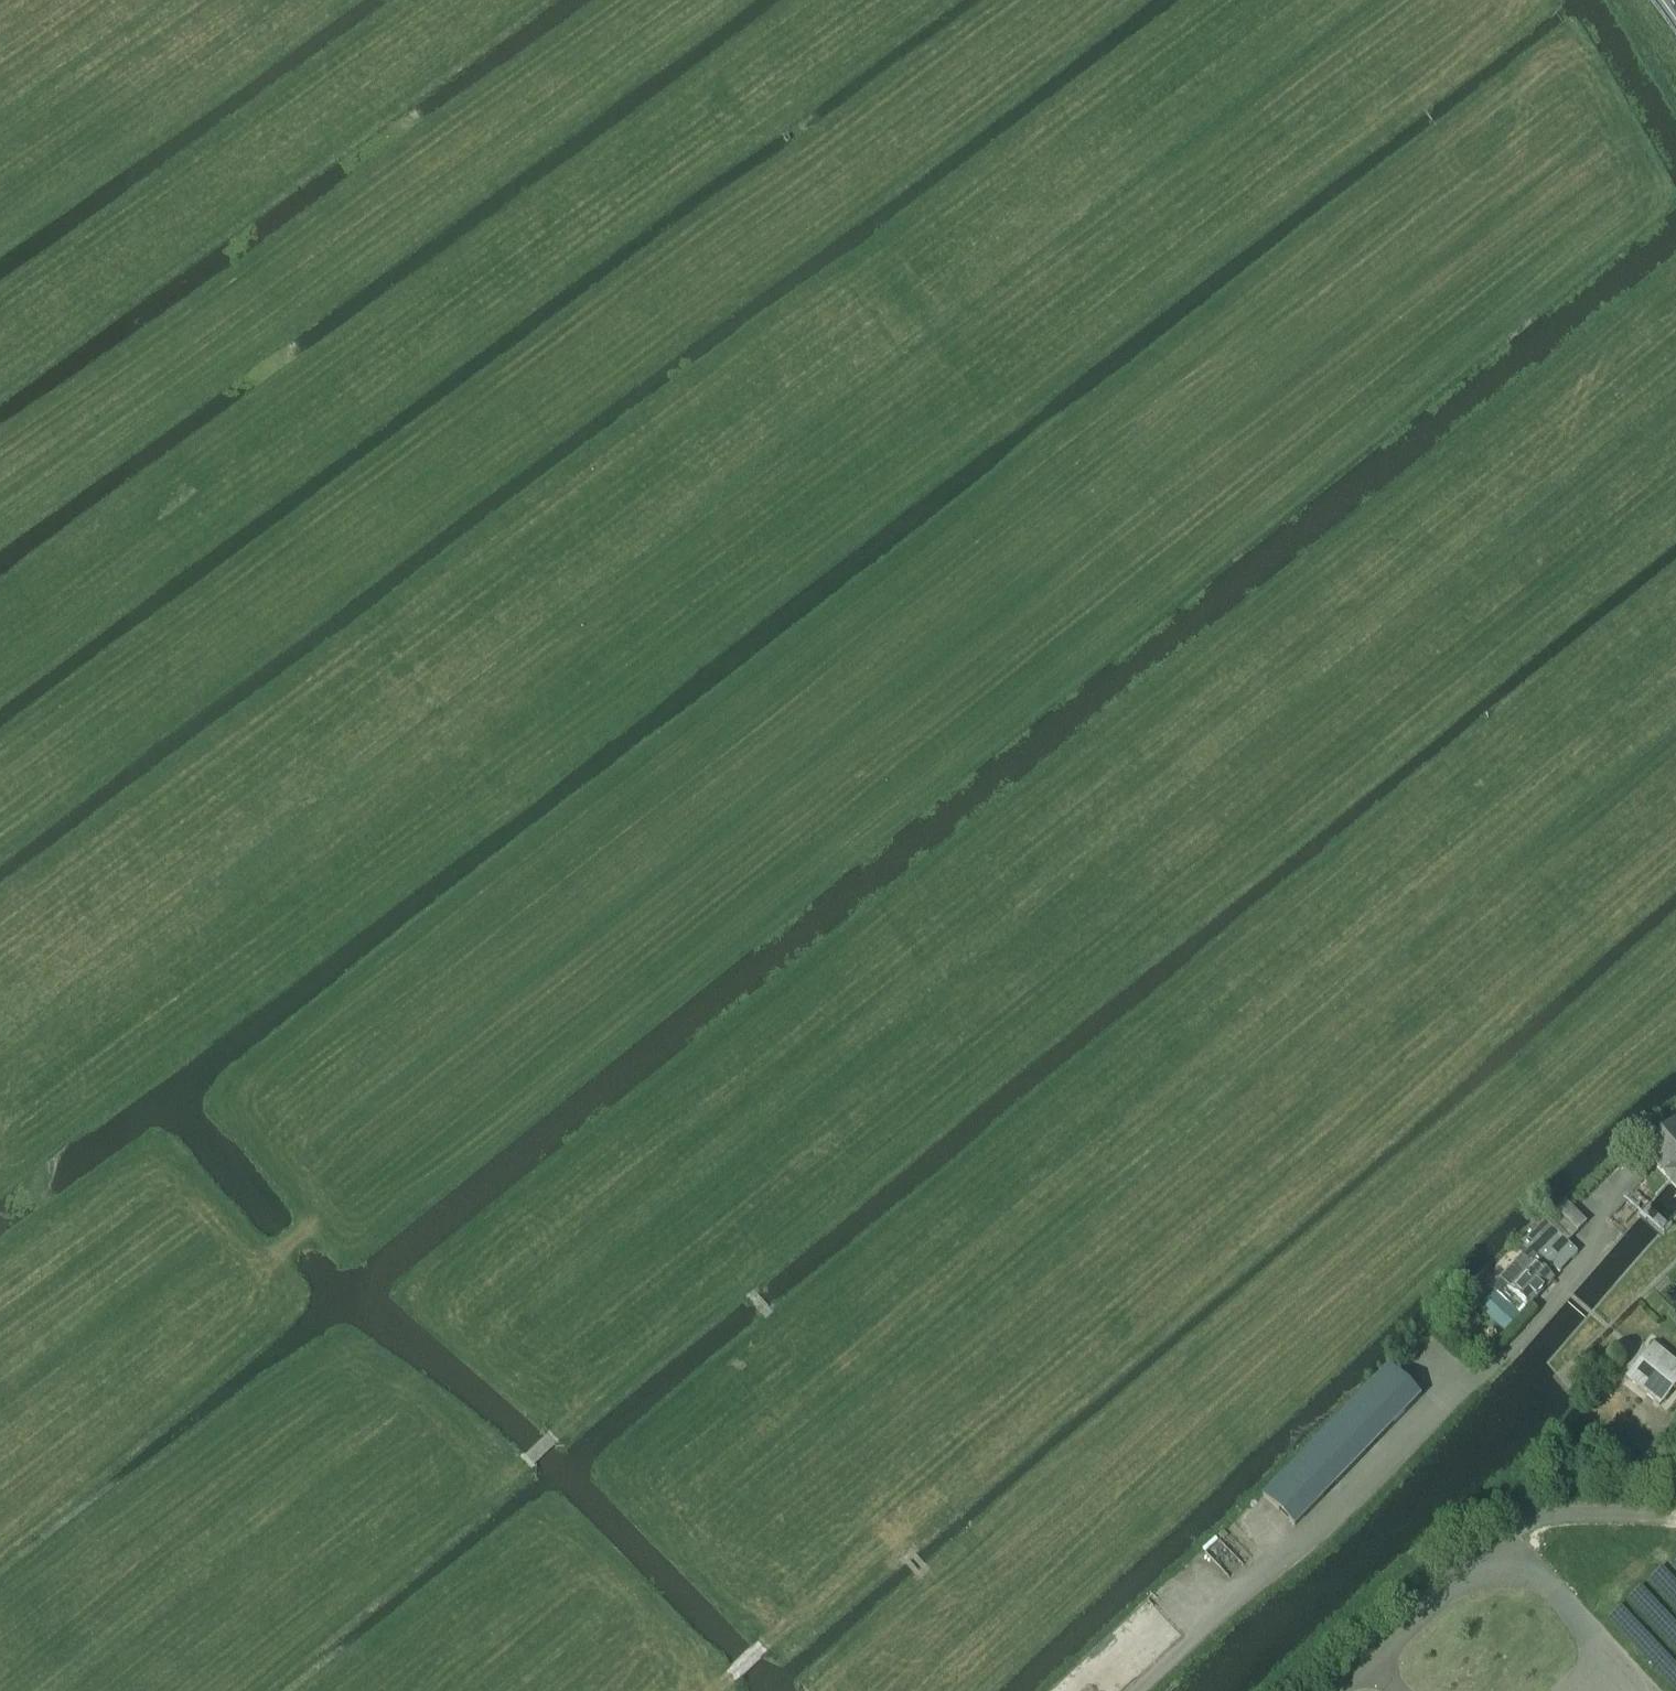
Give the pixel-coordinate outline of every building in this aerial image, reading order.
[(1647,1154),(1673,1184),(1675,1187),(1675,1127),(1647,1154)] [(1572,1209),(1554,1226),(1553,1227),(1568,1243),(1587,1225),(1572,1209)] [(1544,1273),(1541,1270),(1546,1263),(1560,1275),(1578,1255),(1567,1244),(1568,1243),(1553,1227),(1554,1226),(1545,1216),(1528,1231),(1532,1235),(1516,1250),(1522,1257),(1501,1281),(1530,1308),(1554,1282),(1544,1273)] [(1452,1301),(1440,1314),(1455,1328),(1462,1321),(1465,1324),(1481,1307),(1479,1304),(1482,1301),(1470,1290),(1456,1304),(1452,1301)] [(1675,1388),(1675,1365),(1654,1347),(1627,1380),(1660,1407),(1675,1388)] [(1294,1527),(1337,1484),(1421,1397),(1389,1366),(1263,1497),(1294,1527)]
